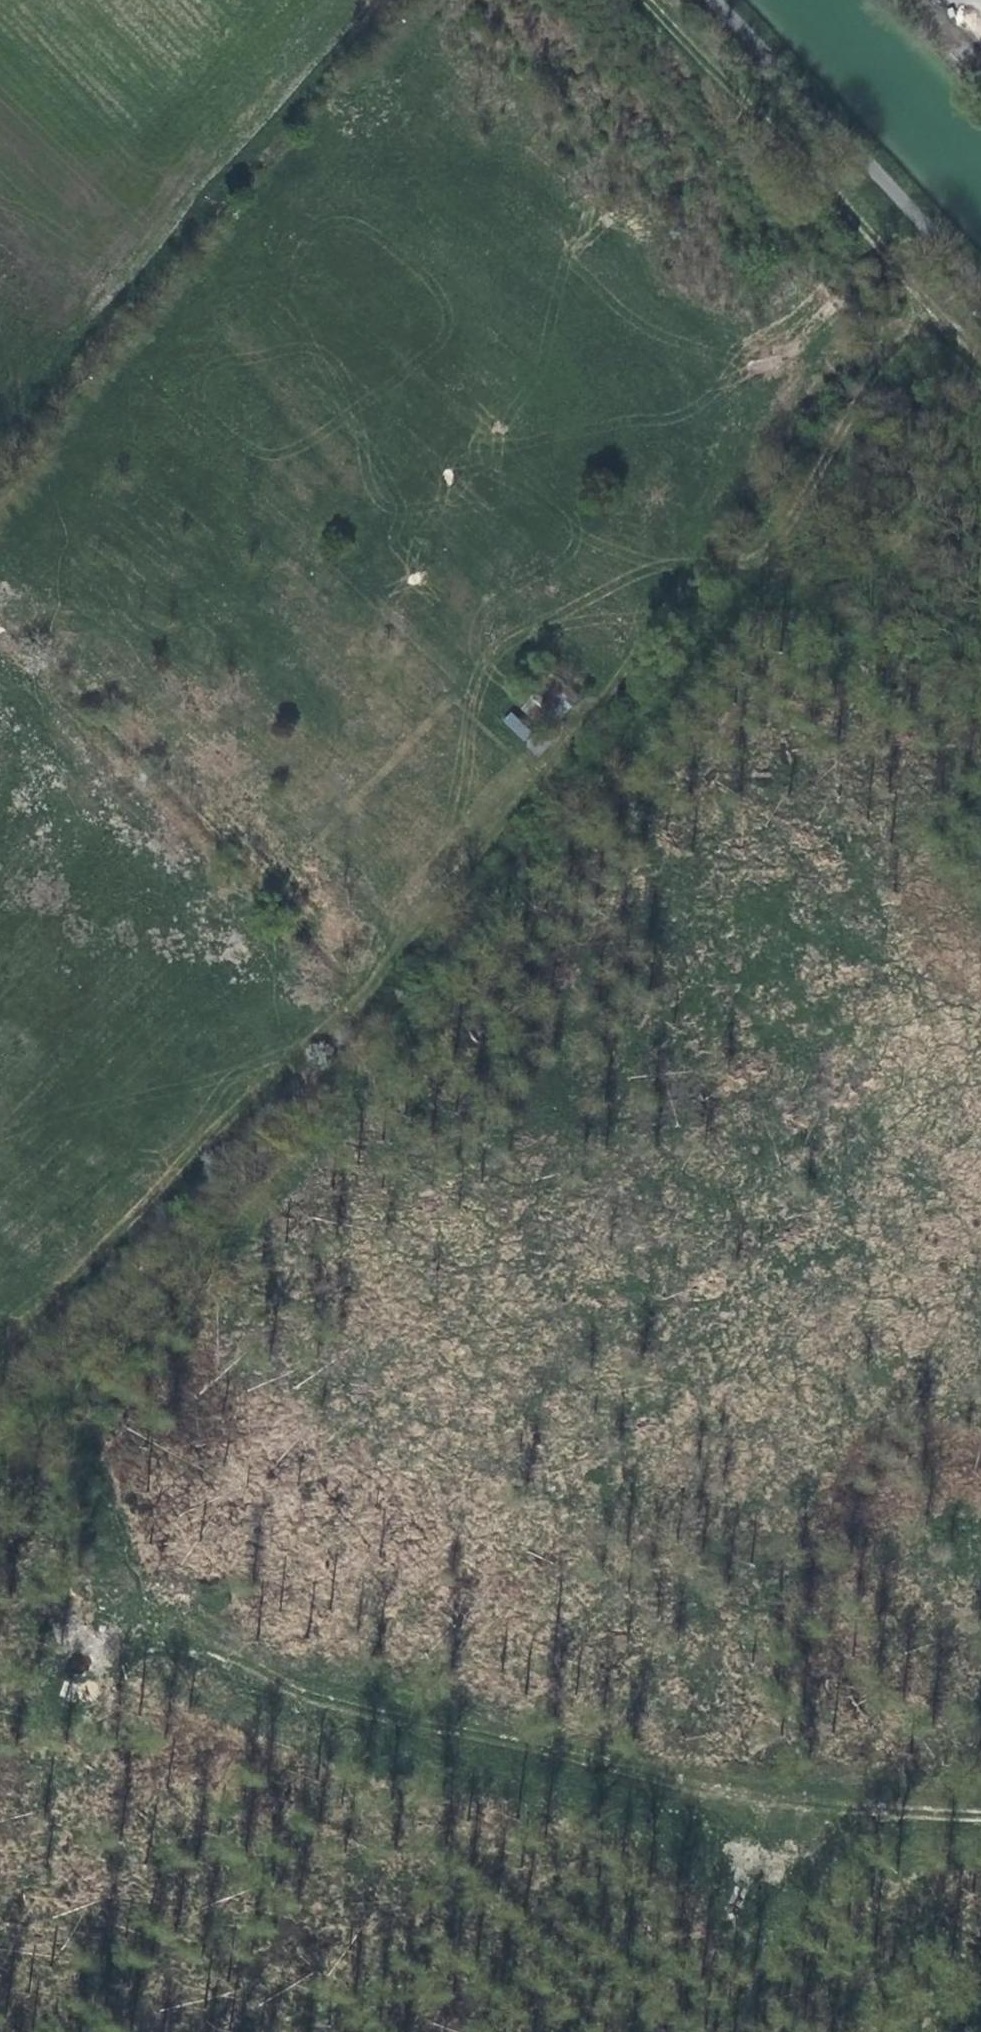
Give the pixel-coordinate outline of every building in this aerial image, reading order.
[(503,724),(525,737),(531,726),(509,713),(503,724)]
